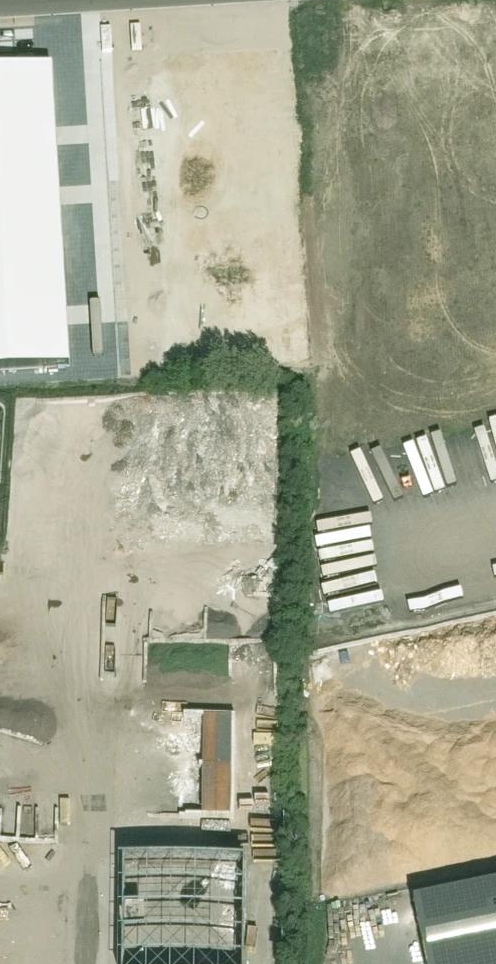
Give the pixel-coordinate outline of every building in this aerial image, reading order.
[(52,67),(0,70),(0,371),(70,367),(52,67)] [(249,865),(127,863),(125,963),(247,963),(249,865)] [(415,905),(427,963),(495,963),(495,888),(415,905)]
